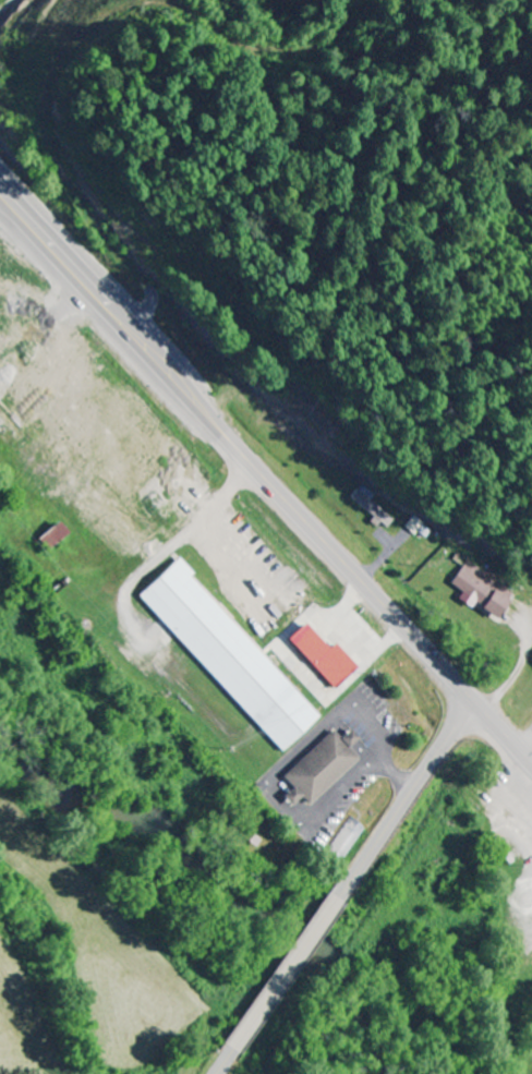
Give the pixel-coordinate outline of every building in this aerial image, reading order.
[(386,529),(393,521),(369,502),(374,496),(361,485),(349,500),(386,529)] [(44,551),(63,534),(53,523),(34,540),(44,551)] [(317,719),(188,578),(191,575),(176,559),(135,597),(278,754),(317,719)] [(515,594),(468,561),(451,585),(462,594),(457,601),(471,610),(474,605),(496,620),(515,594)] [(354,668),(332,645),(326,651),(301,625),(284,641),(331,690),(354,668)] [(305,807),(356,760),(346,749),(356,741),(347,731),(337,740),(330,732),(279,778),(289,789),(279,799),(288,809),(298,799),(305,807)]
